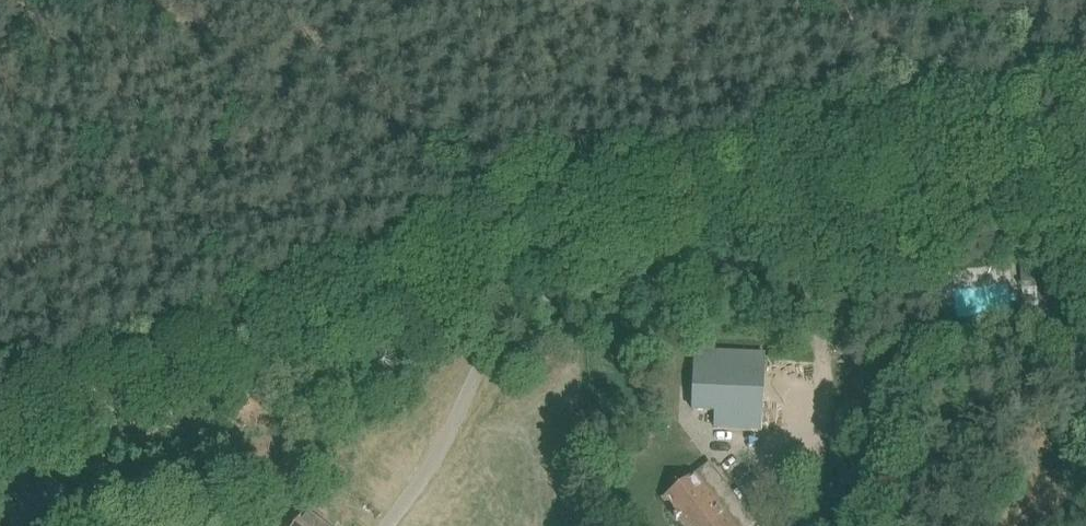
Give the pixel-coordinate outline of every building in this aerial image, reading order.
[(1028,266),(1021,266),(1029,324),(1062,321),(1060,302),(1069,301),(1068,290),(1075,290),(1073,268),(1056,269),(1055,249),(1027,252),(1028,266)] [(1016,314),(1015,269),(957,269),(958,314),(1016,314)] [(696,347),(694,408),(719,409),(718,427),(762,429),(765,354),(715,352),(715,347),(696,347)] [(662,498),(683,525),(759,525),(710,462),(662,498)] [(307,507),(294,525),(333,525),(307,507)]
